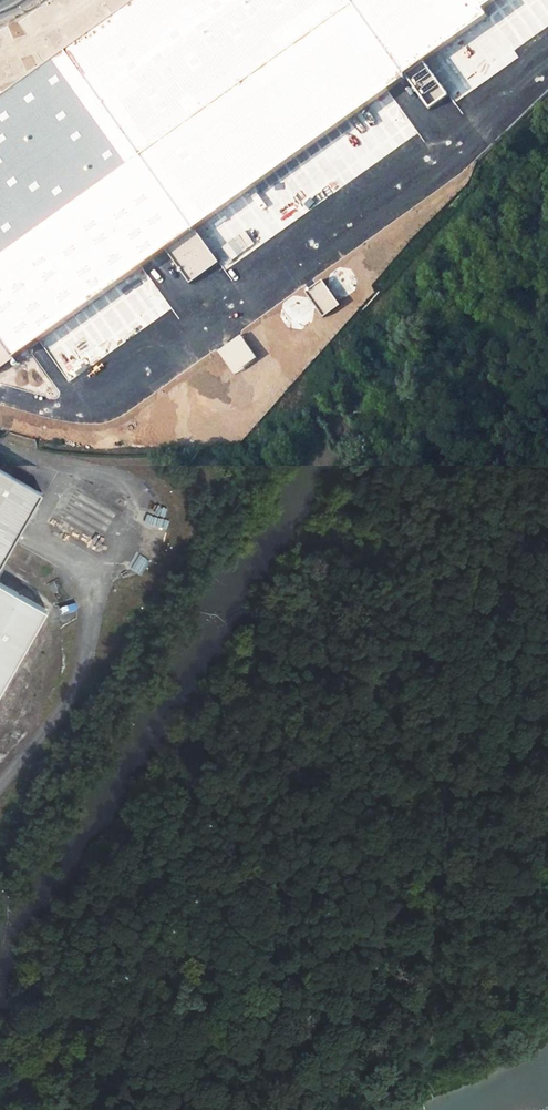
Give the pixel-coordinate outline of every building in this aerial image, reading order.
[(164,249),(189,283),(218,261),(193,227),(405,73),(427,105),(444,93),(422,61),(487,14),(481,7),(491,0),(131,0),(0,93),(0,367),(164,249)] [(10,545),(41,490),(0,467),(0,563),(10,545)] [(166,530),(169,522),(147,515),(144,523),(166,530)] [(131,570),(142,575),(150,560),(139,554),(131,570)] [(45,612),(0,585),(0,692),(45,612)] [(62,614),(77,610),(76,604),(60,607),(62,614)]
